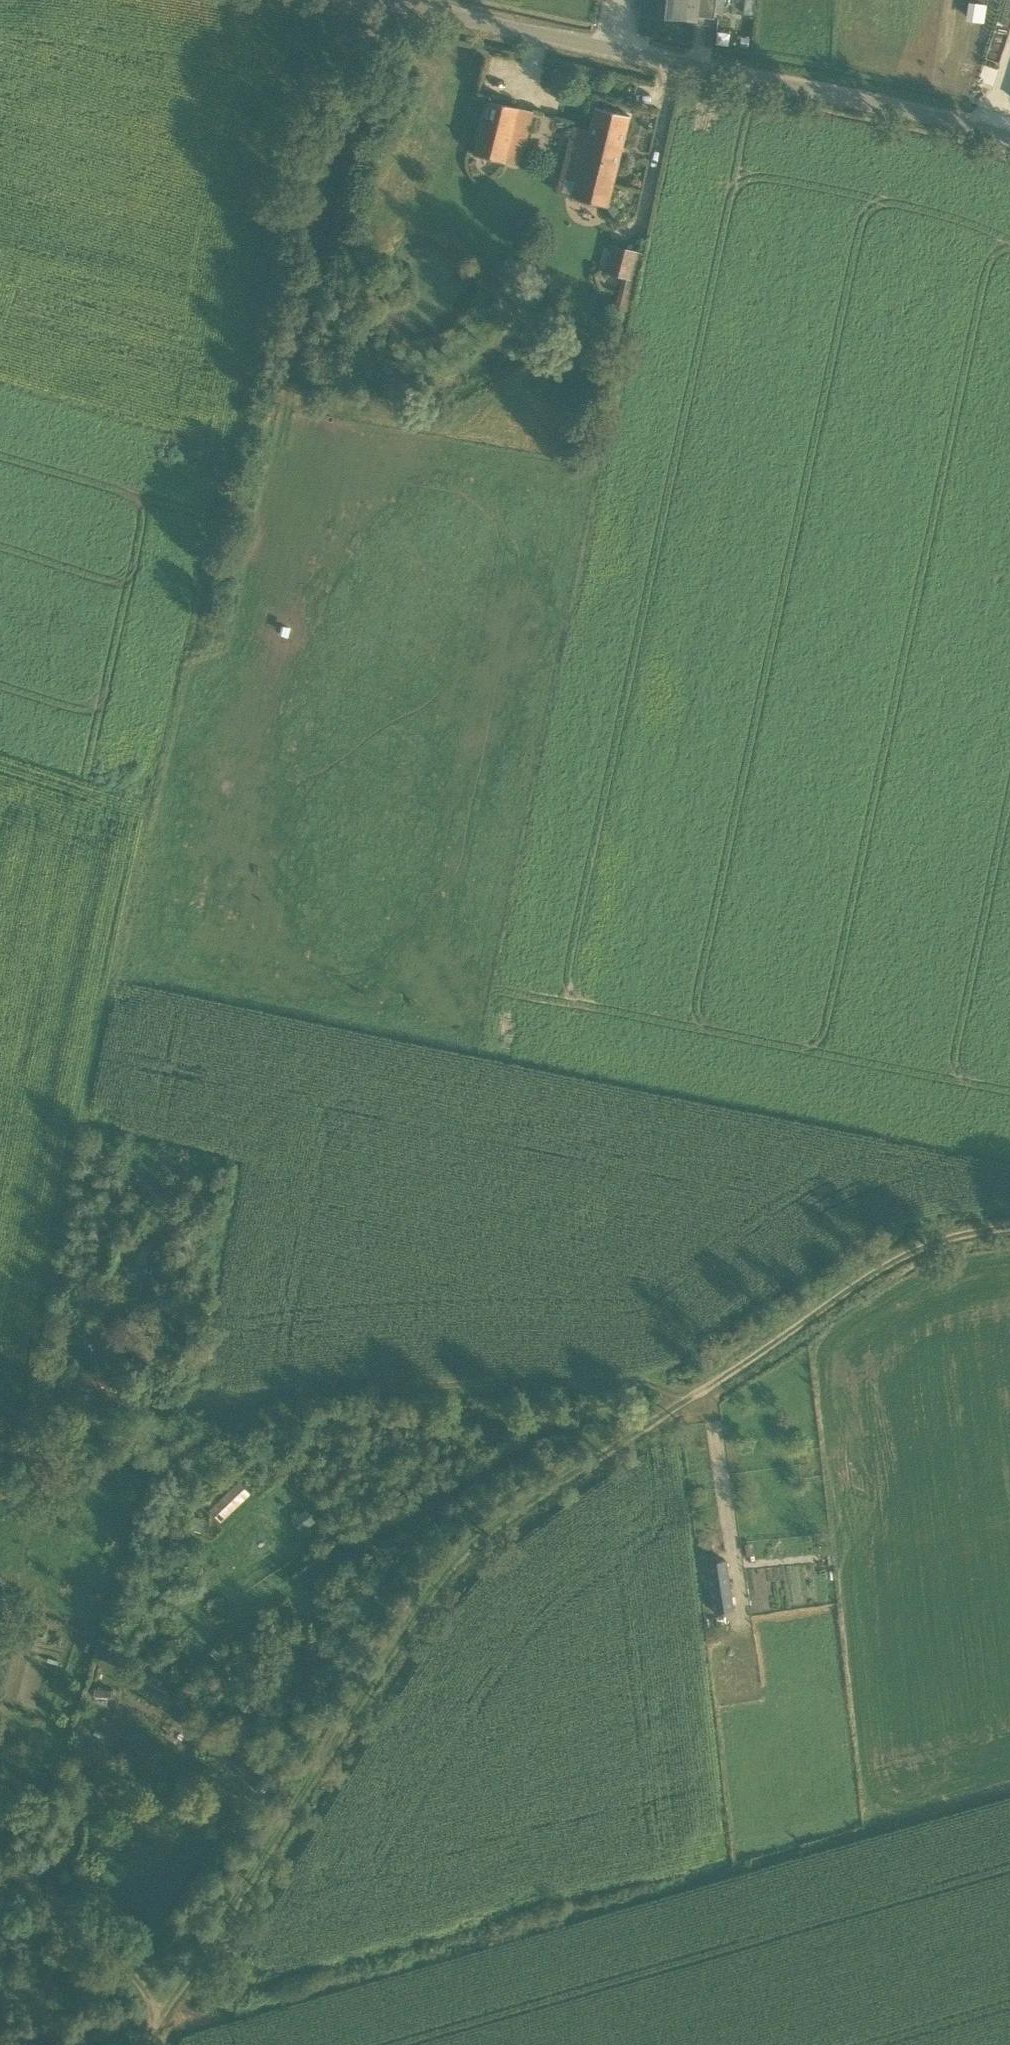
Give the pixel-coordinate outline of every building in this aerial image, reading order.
[(696,20),(699,0),(641,0),(640,13),(696,20)] [(503,161),(517,107),(488,100),(474,154),(503,161)] [(573,126),(560,176),(577,180),(573,197),(607,206),(629,115),(596,107),(590,130),(573,126)] [(614,246),(607,272),(624,276),(616,307),(628,310),(636,279),(629,277),(635,252),(614,246)] [(217,1498),(228,1510),(242,1496),(230,1485),(217,1498)] [(293,1536),(319,1518),(310,1506),(284,1524),(293,1536)] [(726,1560),(706,1563),(714,1612),(733,1609),(726,1560)] [(121,1663),(124,1653),(110,1648),(106,1659),(121,1663)]
